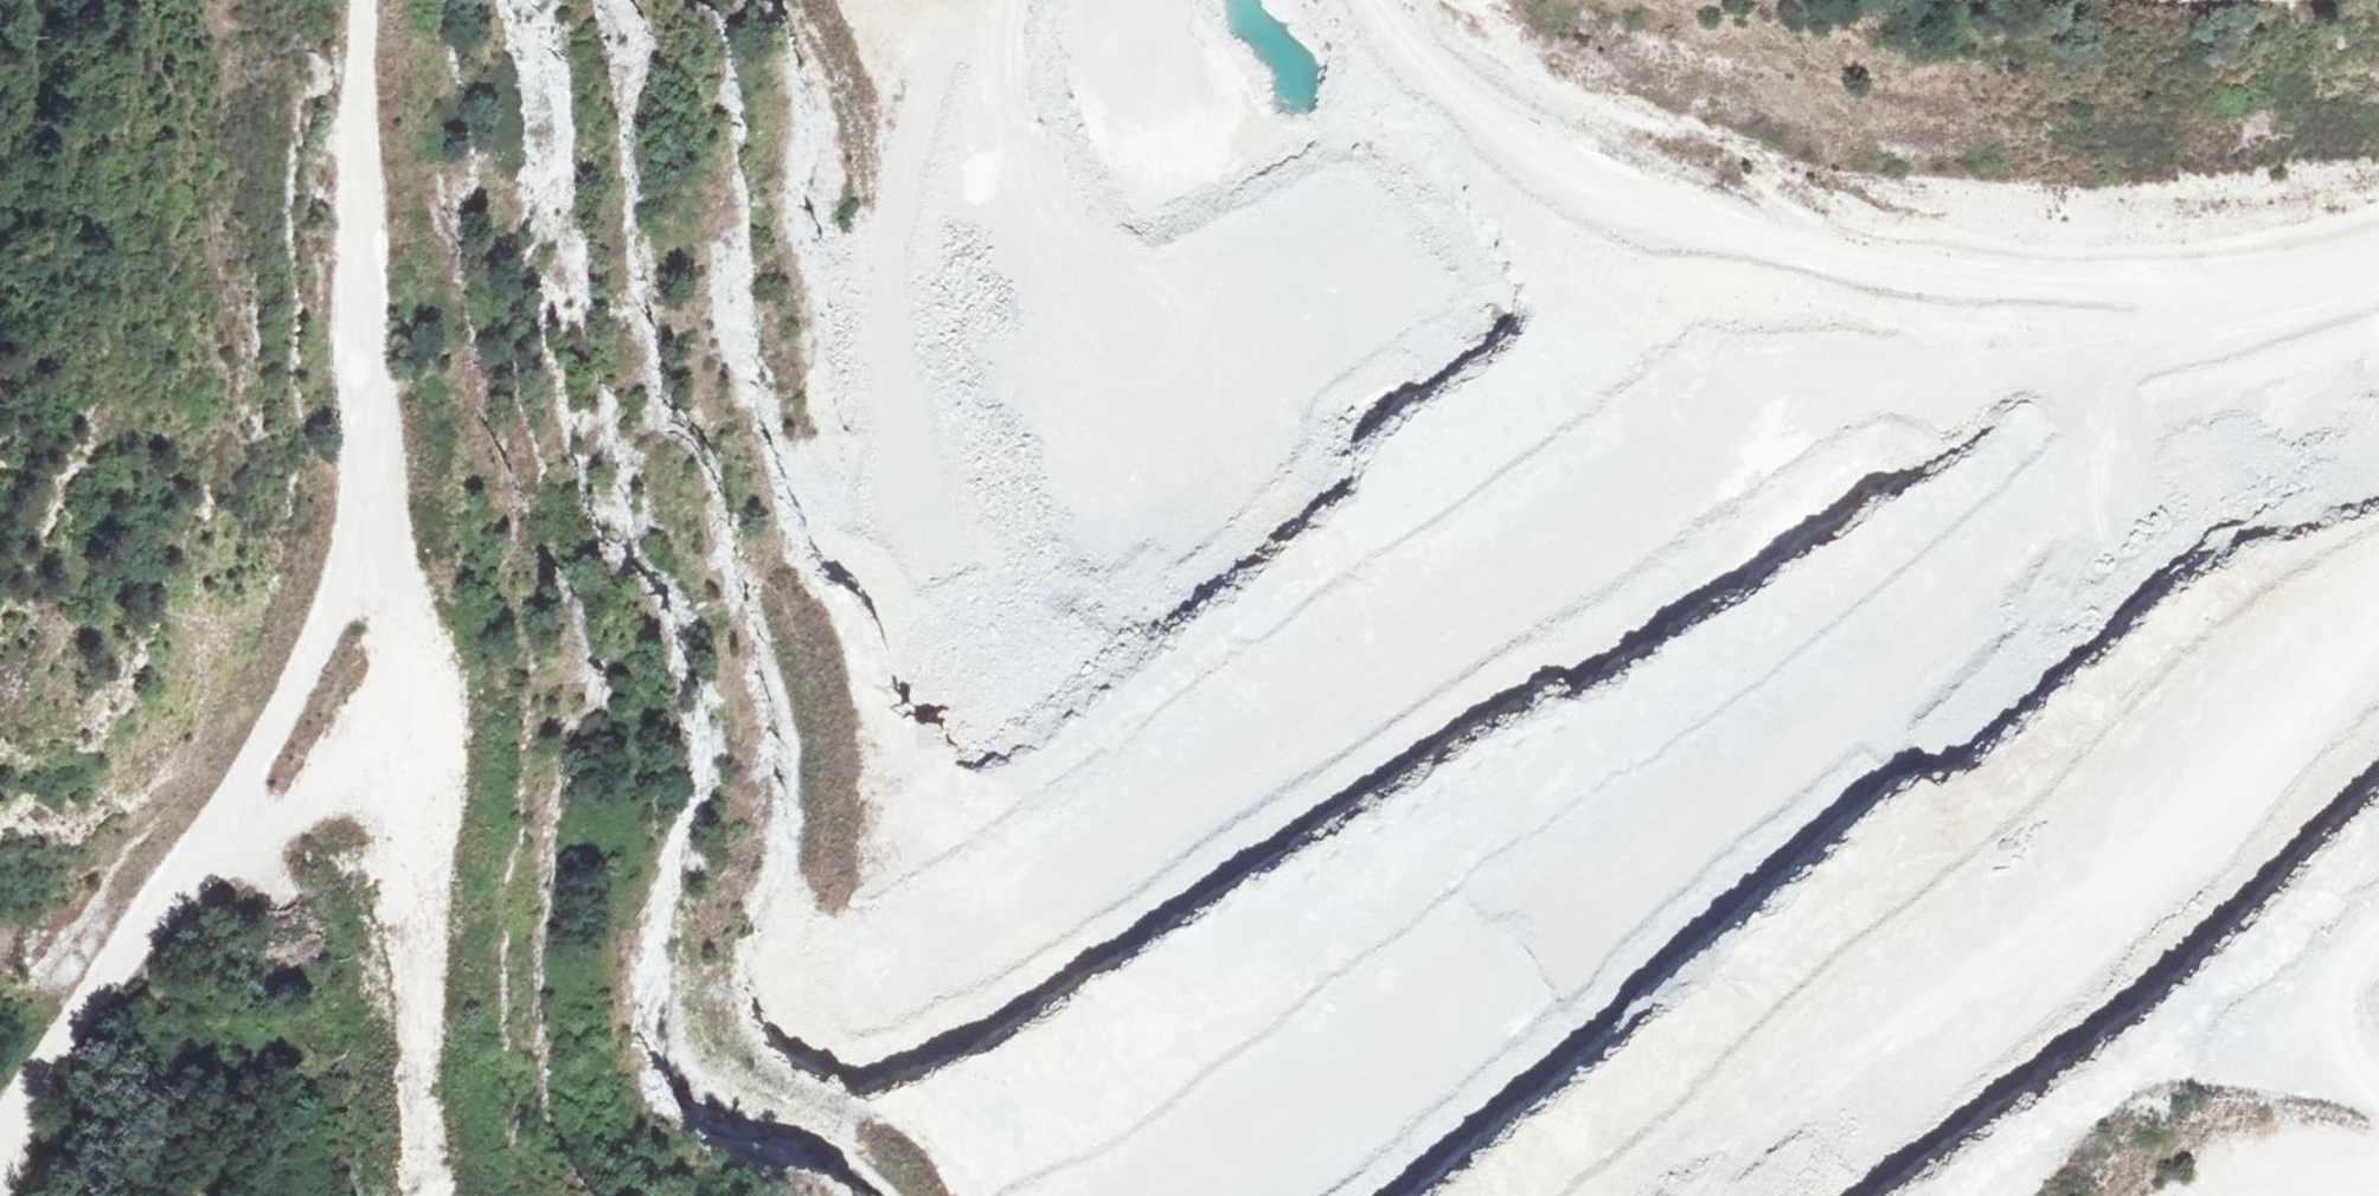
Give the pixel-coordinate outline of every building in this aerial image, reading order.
[(834,1167),(780,1170),(782,1195),(834,1195),(834,1167)]
